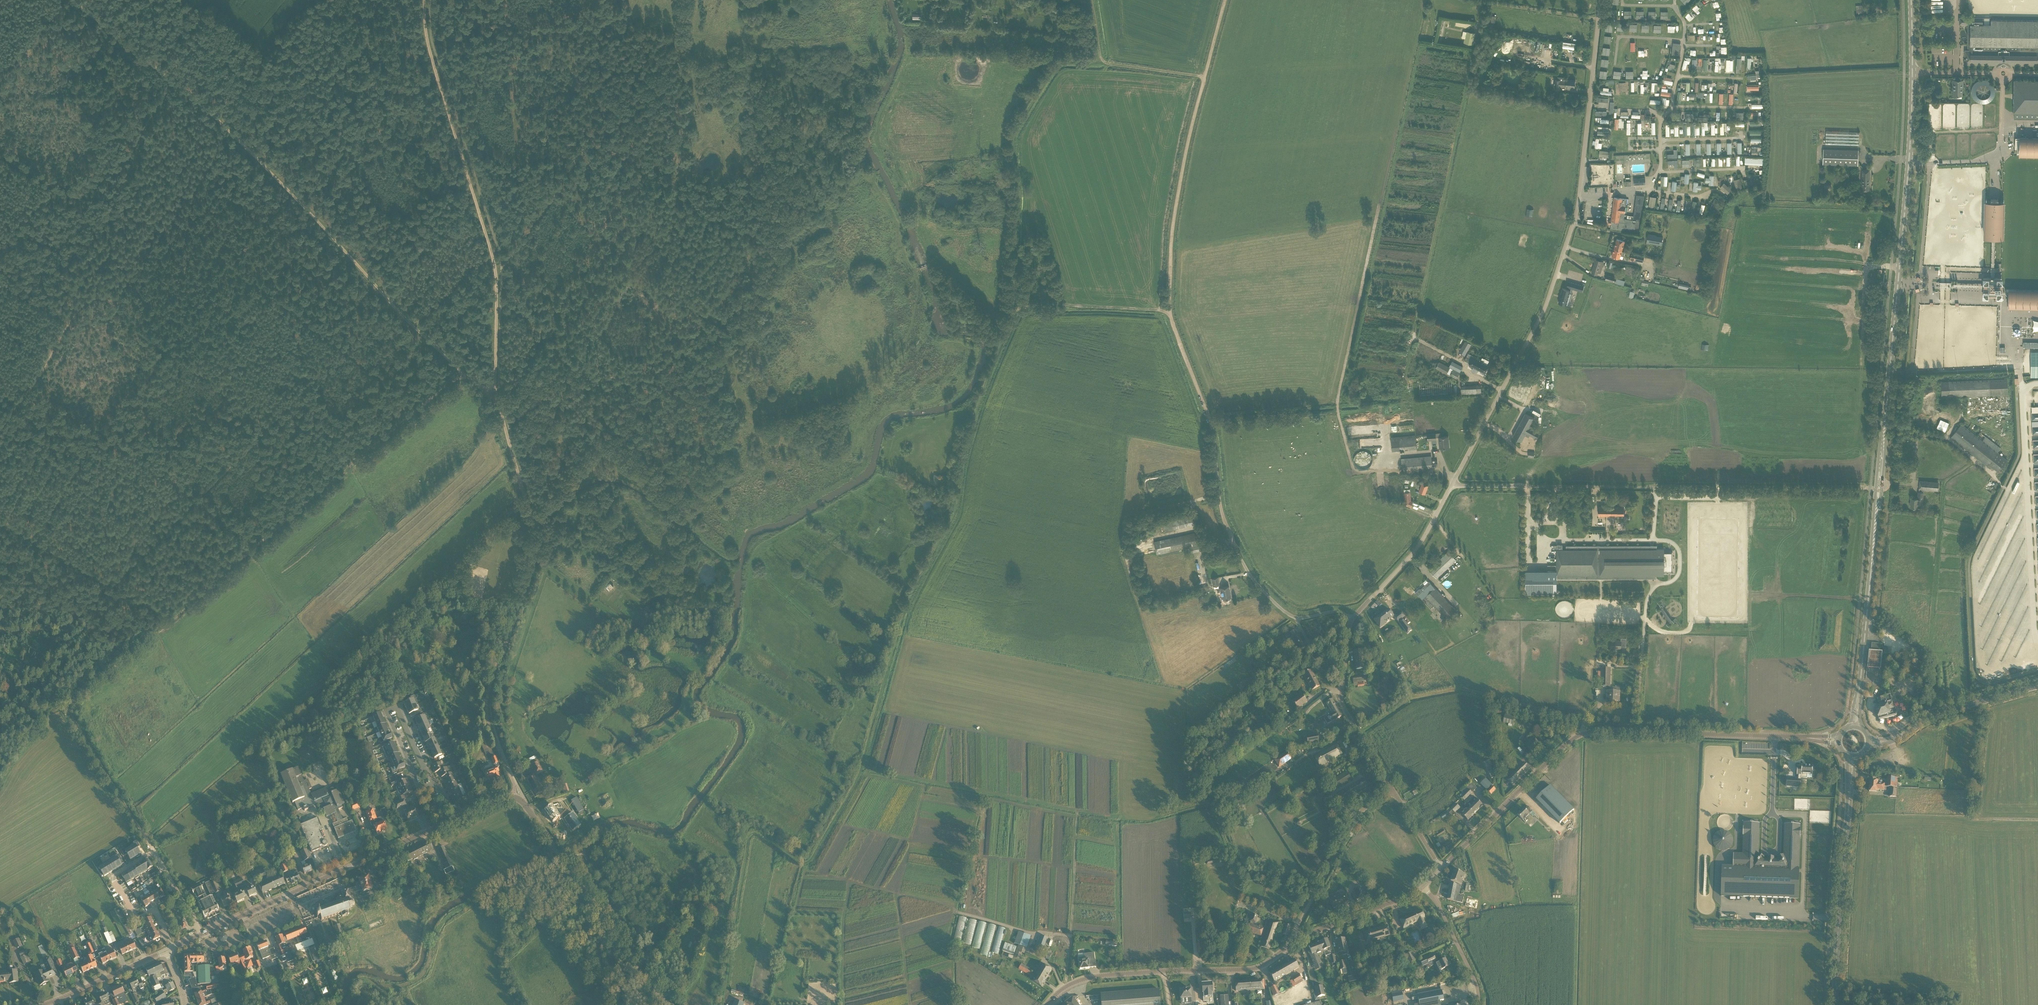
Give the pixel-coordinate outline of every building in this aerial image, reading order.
[(2037,47),(2037,20),(1991,20),(1991,18),(1976,18),(1959,18),(1959,24),(1968,24),(1968,50),(1965,50),(1964,56),(1966,56),(1966,59),(1964,59),(1964,65),(1996,65),(1996,67),(2002,67),(2002,65),(2005,65),(2005,67),(2010,67),(2010,65),(2037,65),(2037,51),(2037,47)] [(1606,23),(1605,31),(1612,32),(1613,24),(1606,23)] [(1618,23),(1617,30),(1624,31),(1625,24),(1618,23)] [(1473,40),(1475,33),(1467,31),(1466,39),(1465,38),(1464,42),(1473,44),(1474,40),(1473,40)] [(1604,35),(1603,42),(1611,43),(1612,36),(1604,35)] [(1673,43),(1671,54),(1679,55),(1679,51),(1680,43),(1673,43)] [(1603,47),(1602,54),(1609,55),(1610,48),(1603,47)] [(1602,58),(1601,66),(1608,67),(1609,59),(1602,58)] [(1600,70),(1599,77),(1607,78),(1607,71),(1600,70)] [(1614,70),(1613,78),(1620,78),(1621,71),(1614,70)] [(1672,84),(1673,78),(1663,76),(1662,82),(1672,84)] [(1575,88),(1575,80),(1566,79),(1566,82),(1560,81),(1560,80),(1554,79),(1553,89),(1559,90),(1559,86),(1575,88)] [(1962,83),(1962,80),(1952,80),(1952,87),(1953,87),(1953,95),(1962,96),(1962,87),(1963,87),(1963,83),(1962,83)] [(2014,80),(2014,112),(2014,118),(2037,118),(2037,81),(2014,80)] [(1995,102),(1995,81),(1973,81),(1972,101),(1995,102)] [(1859,132),(1826,131),(1825,144),(1859,145),(1859,132)] [(2015,137),(2015,148),(2019,148),(2019,155),(2037,155),(2037,138),(2015,137)] [(1678,157),(1677,149),(1674,149),(1674,153),(1667,153),(1667,157),(1678,157)] [(1858,150),(1823,149),(1823,164),(1858,165),(1858,150)] [(1745,156),(1745,164),(1762,164),(1762,156),(1745,156)] [(1678,167),(1678,159),(1668,160),(1668,167),(1678,167)] [(1869,190),(1870,169),(1861,169),(1861,190),(1869,190)] [(1684,183),(1689,183),(1689,173),(1685,173),(1685,176),(1681,176),(1681,179),(1684,180),(1684,183)] [(1709,184),(1714,185),(1714,175),(1709,175),(1709,177),(1706,177),(1706,181),(1709,182),(1709,184)] [(1677,184),(1677,181),(1672,181),(1672,190),(1676,190),(1676,188),(1680,188),(1680,185),(1677,184)] [(1698,184),(1698,182),(1693,182),(1693,191),(1698,191),(1698,189),(1701,189),(1702,184),(1698,184)] [(1728,193),(1732,188),(1723,182),(1720,187),(1728,193)] [(1633,219),(1624,218),(1626,199),(1614,197),(1611,220),(1609,220),(1608,223),(1611,224),(1610,228),(1639,232),(1640,221),(1641,221),(1644,196),(1636,195),(1633,219)] [(2002,238),(2003,202),(1998,202),(1998,199),(1991,199),(1991,202),(1985,202),(1984,237),(1992,237),(1992,240),(1995,240),(1995,237),(2002,238)] [(1650,236),(1649,242),(1661,244),(1662,238),(1650,236)] [(1622,251),(1625,241),(1617,238),(1614,249),(1622,251)] [(1625,252),(1622,251),(1614,249),(1612,256),(1620,258),(1620,255),(1624,256),(1625,252)] [(1600,272),(1603,261),(1596,259),(1592,273),(1597,274),(1597,272),(1600,272)] [(2001,295),(2001,277),(1983,277),(1983,295),(2001,295)] [(1568,281),(1566,287),(1571,288),(1571,287),(1578,289),(1578,290),(1582,292),(1584,286),(1568,281)] [(1563,288),(1558,302),(1566,305),(1566,304),(1567,305),(1569,305),(1573,293),(1572,293),(1570,293),(1570,291),(1570,290),(1566,289),(1563,288)] [(2008,289),(2008,306),(2024,307),(2024,306),(2023,306),(2023,303),(2025,303),(2025,304),(2025,302),(2028,302),(2027,304),(2028,304),(2028,303),(2030,303),(2030,306),(2029,306),(2029,307),(2037,307),(2037,290),(2008,289)] [(1920,312),(1918,331),(1922,331),(1922,323),(1927,324),(1927,315),(1920,314),(1920,312)] [(1466,341),(1462,348),(1467,351),(1471,344),(1466,341)] [(1483,360),(1479,358),(1474,356),(1469,364),(1485,372),(1488,365),(1482,362),(1483,360)] [(1439,361),(1436,368),(1447,373),(1450,367),(1439,361)] [(1453,369),(1450,375),(1457,378),(1460,373),(1453,369)] [(2008,394),(2007,378),(1941,381),(1942,397),(1950,397),(1990,395),(2008,394)] [(1482,393),(1481,384),(1462,385),(1462,393),(1482,393)] [(1530,426),(1534,418),(1525,413),(1513,436),(1521,441),(1525,435),(1529,437),(1530,435),(1536,438),(1539,433),(1534,430),(1535,428),(1530,426)] [(1951,436),(1950,437),(1954,440),(1977,457),(1978,459),(1987,465),(1990,468),(1991,466),(1998,471),(2007,460),(1997,452),(2001,447),(1986,435),(1982,440),(1967,428),(1965,427),(1961,424),(1952,436),(1951,436)] [(1416,448),(1415,435),(1391,437),(1392,450),(1416,448)] [(1448,436),(1443,436),(1439,437),(1440,448),(1449,447),(1449,442),(1448,442),(1448,440),(1449,440),(1448,436)] [(1371,461),(1371,459),(1370,458),(1370,456),(1369,455),(1368,454),(1366,453),(1365,453),(1363,453),(1362,453),(1360,453),(1359,454),(1358,455),(1356,456),(1356,457),(1355,459),(1355,460),(1355,462),(1355,463),(1356,465),(1357,466),(1358,467),(1360,468),(1361,468),(1363,469),(1364,469),(1366,468),(1367,468),(1368,467),(1369,466),(1370,464),(1371,462),(1371,461)] [(1431,456),(1426,456),(1401,458),(1402,473),(1428,471),(1433,470),(1432,466),(1437,465),(1437,460),(1432,460),(1431,456)] [(938,484),(941,476),(935,474),(932,481),(938,484)] [(1990,492),(1997,482),(1990,478),(1984,488),(1990,492)] [(1415,480),(1414,485),(1421,488),(1419,491),(1420,491),(1425,493),(1428,484),(1423,483),(1416,480),(1415,480)] [(1922,504),(1924,489),(1937,490),(1938,482),(1919,480),(1918,498),(1911,498),(1910,507),(1918,507),(1918,504),(1922,504)] [(1410,492),(1404,492),(1404,495),(1405,504),(1411,507),(1413,501),(1411,500),(1410,495),(1410,492)] [(1598,506),(1598,515),(1616,515),(1616,521),(1624,521),(1624,514),(1629,514),(1629,508),(1624,508),(1624,507),(1598,506)] [(1191,512),(1186,513),(1170,516),(1173,528),(1193,524),(1191,512)] [(1195,532),(1190,533),(1154,541),(1157,554),(1189,547),(1190,552),(1199,551),(1195,532)] [(1557,544),(1557,578),(1656,578),(1656,574),(1664,574),(1664,571),(1664,565),(1664,559),(1664,552),(1664,549),(1656,549),(1656,546),(1567,546),(1567,549),(1562,549),(1562,544),(1557,544)] [(1437,557),(1433,560),(1438,567),(1452,556),(1448,551),(1446,553),(1445,552),(1441,554),(1440,553),(1436,556),(1437,557)] [(610,583),(605,587),(608,591),(614,586),(610,583)] [(1431,583),(1418,595),(1431,608),(1443,596),(1431,583)] [(1220,589),(1217,590),(1218,596),(1222,595),(1223,599),(1224,602),(1228,602),(1227,598),(1231,597),(1229,586),(1224,587),(1220,587),(1220,589)] [(1403,591),(1392,599),(1398,606),(1403,603),(1405,605),(1408,602),(1412,607),(1414,605),(1419,613),(1425,609),(1417,598),(1412,602),(1411,601),(1411,600),(1407,596),(1403,591)] [(1382,614),(1374,620),(1377,624),(1380,627),(1386,623),(1385,621),(1388,619),(1389,619),(1389,620),(1389,619),(1391,618),(1392,619),(1395,617),(1389,609),(1388,610),(1383,614),(1382,614)] [(657,613),(654,611),(653,612),(652,611),(649,616),(651,617),(648,622),(651,623),(657,613)] [(1395,617),(1395,618),(1399,622),(1399,621),(1400,622),(1400,623),(1401,625),(1405,630),(1408,633),(1409,632),(1412,630),(1411,629),(1408,625),(1410,623),(1406,616),(1402,619),(1400,616),(1397,618),(1396,617),(1395,617)] [(1289,635),(1286,636),(1287,639),(1291,647),(1293,646),(1295,649),(1296,648),(1298,652),(1306,648),(1302,641),(1297,634),(1296,631),(1291,633),(1289,634),(1289,635)] [(1321,634),(1312,639),(1315,644),(1324,640),(1321,634)] [(1621,642),(1626,642),(1626,638),(1621,638),(1621,640),(1611,640),(1611,647),(1621,648),(1621,642)] [(1879,653),(1880,644),(1872,643),(1872,644),(1871,652),(1879,653)] [(1900,645),(1899,651),(1909,654),(1910,647),(1900,645)] [(1361,650),(1359,650),(1354,651),(1356,670),(1363,669),(1361,650)] [(1882,654),(1869,653),(1868,670),(1881,671),(1882,654)] [(1610,687),(1611,668),(1601,668),(1601,686),(1610,687)] [(1311,670),(1307,672),(1303,674),(1312,691),(1320,686),(1311,670)] [(1256,685),(1253,681),(1247,685),(1250,689),(1256,685)] [(1620,701),(1620,692),(1607,692),(1607,701),(1620,701)] [(1292,702),(1297,709),(1307,702),(1301,695),(1292,702)] [(1883,705),(1875,708),(1878,717),(1879,720),(1883,718),(1886,717),(1887,718),(1892,717),(1892,716),(1896,715),(1895,708),(1894,708),(1890,695),(1880,697),(1882,704),(1882,705),(1883,704),(1883,705)] [(409,702),(404,704),(407,709),(418,704),(414,696),(408,699),(409,702)] [(1338,710),(1332,699),(1326,703),(1332,713),(1332,714),(1338,710)] [(1904,711),(1906,710),(1903,701),(1896,703),(1898,708),(1902,707),(1904,711)] [(418,704),(407,709),(407,710),(409,715),(410,714),(414,712),(416,716),(424,712),(422,708),(420,709),(418,704)] [(1342,716),(1338,710),(1332,714),(1332,713),(1324,718),(1327,724),(1332,722),(1335,719),(1336,720),(1342,716)] [(373,717),(375,722),(383,719),(380,713),(373,717)] [(416,720),(415,721),(418,726),(428,721),(425,716),(424,713),(420,715),(421,718),(419,719),(416,720)] [(385,724),(383,719),(375,722),(377,727),(384,724),(385,724)] [(418,726),(417,726),(419,730),(420,730),(419,730),(430,725),(430,726),(431,725),(429,721),(428,721),(418,726)] [(387,729),(384,724),(377,727),(379,733),(387,729)] [(430,725),(419,730),(420,730),(421,734),(432,730),(431,729),(430,726),(430,725)] [(389,734),(387,729),(379,733),(381,738),(389,734)] [(432,730),(421,734),(423,738),(432,734),(433,734),(432,730)] [(489,760),(491,759),(495,769),(492,770),(491,768),(489,769),(488,767),(483,768),(485,772),(486,776),(488,781),(494,779),(494,780),(499,778),(497,773),(498,772),(497,768),(499,767),(495,757),(493,752),(492,752),(484,732),(483,733),(482,730),(480,731),(481,734),(477,735),(485,755),(487,755),(489,760)] [(392,738),(391,735),(390,734),(389,734),(381,738),(383,742),(392,738)] [(432,734),(423,738),(424,739),(425,743),(427,742),(435,739),(434,738),(433,734),(432,734)] [(460,743),(456,735),(453,737),(452,735),(450,736),(454,745),(460,743)] [(1317,735),(1306,737),(1308,744),(1319,742),(1317,735)] [(1542,745),(1541,744),(1542,743),(1542,742),(1541,741),(1541,740),(1540,739),(1539,739),(1538,739),(1537,739),(1537,740),(1534,737),(1525,746),(1533,754),(1542,745)] [(435,739),(427,742),(428,746),(437,742),(437,743),(439,742),(436,738),(434,738),(435,739)] [(437,742),(428,746),(430,749),(430,750),(438,747),(439,747),(438,743),(437,743),(437,742)] [(386,746),(388,751),(395,748),(393,743),(386,746)] [(1337,745),(1332,747),(1314,757),(1319,767),(1329,761),(1330,763),(1332,762),(1335,760),(1334,758),(1342,754),(1337,745)] [(398,753),(395,748),(388,751),(390,756),(390,757),(397,753),(397,754),(398,753)] [(440,751),(432,755),(434,759),(444,754),(442,750),(440,751)] [(1279,768),(1291,759),(1286,752),(1274,760),(1279,768)] [(400,759),(397,754),(397,753),(390,757),(390,756),(390,757),(392,762),(400,759)] [(402,764),(400,759),(392,762),(394,767),(402,764)] [(1492,765),(1490,760),(1484,762),(1491,779),(1495,777),(1490,766),(1492,765)] [(542,771),(537,761),(530,765),(535,774),(542,771)] [(1530,768),(1526,765),(1523,761),(1506,778),(1513,785),(1530,768)] [(394,767),(391,769),(393,773),(396,772),(400,770),(405,768),(404,765),(403,763),(402,764),(394,767)] [(441,763),(437,764),(432,766),(435,773),(439,771),(443,769),(441,763)] [(1787,779),(1786,787),(1801,788),(1801,780),(1801,778),(1807,778),(1807,775),(1813,775),(1813,766),(1802,766),(1802,769),(1797,769),(1797,775),(1799,775),(1798,779),(1787,779)] [(338,838),(338,839),(356,831),(356,830),(356,831),(352,821),(348,823),(346,819),(343,820),(338,809),(343,807),(342,805),(344,804),(338,790),(336,791),(335,787),(329,789),(330,790),(326,791),(325,788),(311,794),(309,790),(311,788),(308,779),(304,781),(298,767),(287,772),(286,770),(279,772),(292,803),(294,802),(298,810),(303,808),(304,811),(308,809),(307,808),(312,806),(311,805),(317,803),(323,816),(325,815),(326,817),(334,814),(335,817),(334,818),(335,820),(336,819),(337,823),(333,824),(334,829),(338,838)] [(450,774),(447,768),(447,767),(443,769),(439,771),(441,778),(444,777),(450,774)] [(1342,774),(1329,782),(1332,786),(1334,790),(1349,781),(1351,780),(1350,778),(1346,772),(1342,774)] [(455,779),(452,773),(450,774),(444,777),(446,783),(455,779)] [(533,774),(531,775),(526,778),(536,795),(543,792),(533,774)] [(1487,790),(1492,785),(1486,778),(1480,783),(1487,790)] [(1870,780),(1869,786),(1884,787),(1886,787),(1897,788),(1897,778),(1887,778),(1887,784),(1878,783),(1878,781),(1870,780)] [(407,779),(402,781),(398,783),(397,780),(391,783),(392,786),(395,785),(397,788),(400,786),(401,790),(410,786),(407,779)] [(458,785),(455,779),(446,783),(449,789),(458,785)] [(460,792),(458,785),(449,789),(452,795),(460,792)] [(1476,788),(1474,785),(1461,797),(1464,800),(1476,788)] [(412,792),(410,786),(401,790),(402,793),(400,794),(402,799),(410,796),(408,793),(412,792)] [(1550,786),(1536,800),(1560,824),(1574,809),(1550,786)] [(463,798),(461,793),(460,792),(452,795),(454,802),(463,798)] [(354,797),(347,800),(352,811),(360,808),(357,802),(354,797)] [(577,797),(571,799),(577,814),(583,811),(577,797)] [(1475,797),(1471,801),(1467,805),(1466,806),(1474,814),(1483,806),(1475,797)] [(1228,806),(1222,798),(1216,802),(1222,810),(1228,806)] [(404,800),(395,804),(397,809),(406,805),(404,800)] [(1548,826),(1553,820),(1535,802),(1529,808),(1526,811),(1524,809),(1518,815),(1523,820),(1532,811),(1548,826)] [(1460,807),(1455,803),(1450,809),(1454,813),(1455,813),(1460,807)] [(414,806),(409,808),(410,810),(405,812),(409,822),(419,817),(414,806)] [(1474,814),(1466,806),(1462,810),(1465,812),(1462,815),(1468,820),(1474,814)] [(1331,812),(1333,815),(1337,811),(1339,809),(1337,807),(1331,812)] [(554,808),(546,814),(554,826),(563,820),(554,808)] [(372,809),(366,812),(366,813),(370,822),(372,827),(374,826),(375,830),(377,834),(387,830),(385,826),(384,822),(383,822),(382,817),(377,819),(372,809)] [(572,813),(563,819),(572,831),(580,826),(572,813)] [(1345,814),(1338,820),(1338,819),(1337,820),(1341,825),(1349,818),(1345,814)] [(300,825),(304,834),(305,834),(306,837),(305,837),(312,852),(321,849),(320,846),(322,845),(322,846),(324,846),(325,846),(326,846),(327,845),(327,844),(327,843),(327,841),(326,841),(325,840),(324,840),(320,831),(319,828),(322,827),(318,818),(300,825)] [(1722,866),(1721,896),(1763,897),(1774,898),(1798,899),(1799,869),(1797,869),(1798,837),(1800,837),(1800,829),(1800,825),(1793,824),(1791,824),(1784,824),(1784,830),(1786,830),(1785,857),(1784,857),(1783,855),(1778,858),(1778,859),(1777,860),(1774,860),(1774,858),(1768,858),(1768,860),(1765,860),(1763,859),(1764,858),(1759,855),(1758,856),(1757,856),(1758,829),(1759,829),(1759,823),(1753,823),(1750,823),(1744,823),(1743,827),(1743,836),(1744,836),(1744,855),(1734,855),(1734,854),(1733,854),(1733,867),(1733,870),(1724,870),(1724,867),(1725,867),(1725,866),(1722,866)] [(553,829),(559,841),(566,837),(560,825),(553,829)] [(1717,852),(1734,847),(1729,830),(1712,835),(1717,852)] [(135,846),(130,849),(135,857),(136,857),(137,858),(140,856),(139,855),(140,855),(140,854),(137,848),(140,847),(136,841),(133,843),(135,846)] [(433,850),(431,847),(429,842),(404,855),(408,861),(413,859),(413,860),(433,850)] [(450,862),(445,851),(443,847),(437,849),(444,864),(450,862)] [(124,849),(121,850),(124,856),(127,854),(130,860),(131,860),(135,857),(130,849),(126,852),(124,849)] [(116,858),(112,860),(117,869),(121,866),(122,866),(121,865),(119,862),(122,860),(119,855),(116,857),(116,858)] [(306,866),(302,868),(302,870),(304,874),(312,871),(310,868),(312,868),(308,860),(311,858),(310,855),(303,858),(305,863),(304,863),(306,866)] [(111,859),(107,862),(113,871),(117,869),(112,860),(111,859)] [(147,859),(142,862),(147,871),(153,868),(152,868),(151,865),(152,864),(150,862),(149,862),(147,859),(148,859),(147,859)] [(288,871),(285,864),(283,861),(278,863),(280,867),(283,873),(288,871)] [(107,862),(103,864),(109,874),(113,871),(107,862)] [(142,862),(138,865),(143,873),(147,871),(142,862)] [(96,868),(102,877),(103,876),(104,877),(109,874),(103,864),(96,868)] [(134,867),(133,867),(134,868),(139,876),(141,874),(143,873),(138,865),(134,867)] [(134,868),(130,871),(135,878),(139,876),(134,868)] [(266,876),(265,873),(263,870),(262,868),(250,873),(254,881),(266,876)] [(1465,874),(1459,872),(1454,870),(1451,881),(1461,884),(1465,874)] [(130,871),(126,873),(131,881),(135,878),(130,871)] [(122,875),(122,876),(126,883),(127,883),(131,881),(126,873),(122,876),(122,875)] [(300,881),(298,876),(297,874),(286,879),(287,883),(291,881),(292,884),(300,881)] [(285,884),(283,879),(282,876),(273,880),(272,878),(259,885),(262,894),(285,884)] [(370,878),(369,877),(369,876),(359,880),(359,882),(355,883),(357,887),(354,888),(355,890),(356,892),(362,890),(362,892),(373,888),(372,887),(373,886),(372,885),(371,884),(370,880),(370,879),(370,878)] [(242,887),(238,879),(233,881),(237,889),(242,887)] [(215,883),(214,881),(210,882),(211,883),(210,883),(214,893),(215,893),(215,894),(219,892),(215,883)] [(214,893),(210,883),(209,882),(205,883),(210,895),(214,893)] [(1450,883),(1447,899),(1457,902),(1462,903),(1464,897),(1459,896),(1461,885),(1450,883)] [(256,894),(254,889),(253,887),(252,884),(247,886),(247,887),(242,889),(246,896),(248,894),(249,897),(256,894)] [(200,886),(193,890),(191,891),(194,896),(196,901),(197,901),(198,904),(198,905),(201,912),(204,918),(204,917),(208,915),(209,916),(214,913),(218,911),(219,911),(216,905),(212,898),(212,897),(207,900),(205,897),(205,896),(203,892),(200,886)] [(1364,897),(1361,887),(1357,889),(1357,888),(1354,889),(1357,899),(1364,897)] [(152,892),(150,893),(154,900),(159,898),(155,892),(155,891),(155,890),(154,890),(153,888),(152,889),(151,890),(152,892)] [(351,900),(350,896),(349,892),(355,890),(354,888),(341,892),(343,897),(336,900),(337,902),(334,903),(334,904),(333,904),(334,904),(318,910),(317,911),(317,912),(317,913),(318,914),(316,914),(317,918),(318,917),(318,918),(319,919),(320,918),(321,921),(322,920),(325,919),(328,918),(329,918),(328,918),(331,917),(332,917),(331,917),(334,916),(335,916),(335,915),(337,915),(338,915),(338,916),(339,915),(339,916),(341,916),(342,917),(347,915),(347,916),(348,915),(349,914),(348,911),(350,910),(349,908),(352,907),(353,908),(353,907),(354,905),(355,905),(355,904),(354,904),(353,902),(354,902),(353,901),(353,902),(351,901),(351,900)] [(155,891),(155,892),(159,898),(159,899),(164,896),(162,892),(160,889),(155,891)] [(243,897),(246,896),(242,889),(238,891),(239,893),(234,896),(237,903),(244,900),(243,897)] [(231,897),(229,892),(228,891),(224,893),(226,897),(221,900),(224,907),(231,904),(228,898),(231,897)] [(154,900),(150,893),(145,896),(146,897),(150,903),(154,900)] [(1349,903),(1348,899),(1346,895),(1340,897),(1338,893),(1328,897),(1333,909),(1343,905),(1349,903)] [(146,897),(141,900),(145,907),(150,904),(150,903),(146,897)] [(1466,897),(1464,905),(1476,908),(1478,900),(1466,897)] [(1400,920),(1402,925),(1403,929),(1410,926),(1410,925),(1418,922),(1421,929),(1427,926),(1423,919),(1425,918),(1421,910),(1400,920)] [(1256,923),(1258,917),(1258,916),(1252,914),(1249,922),(1250,922),(1250,924),(1249,924),(1247,931),(1254,934),(1255,932),(1261,934),(1264,926),(1260,925),(1260,927),(1253,925),(1254,923),(1256,923)] [(959,916),(954,940),(961,942),(967,918),(959,916)] [(143,921),(145,926),(146,926),(152,923),(153,923),(151,917),(143,921)] [(969,919),(964,943),(972,945),(977,920),(969,919)] [(1269,919),(1260,947),(1269,949),(1278,922),(1269,919)] [(979,921),(973,947),(981,949),(987,923),(979,921)] [(154,928),(152,923),(146,926),(145,926),(144,926),(147,931),(154,928)] [(1291,924),(1286,923),(1282,934),(1287,936),(1291,924)] [(124,926),(129,935),(133,934),(128,924),(124,926)] [(342,933),(339,924),(334,926),(337,934),(342,933)] [(988,924),(981,955),(989,957),(996,926),(988,924)] [(999,954),(1005,928),(999,926),(992,953),(999,954)] [(1389,935),(1388,931),(1387,926),(1364,933),(1367,942),(1389,935)] [(319,956),(310,933),(308,929),(306,929),(304,927),(285,934),(284,932),(281,933),(282,936),(275,938),(277,943),(275,943),(283,962),(287,961),(287,962),(292,960),(290,954),(289,955),(288,952),(294,949),(293,947),(295,946),(298,952),(309,947),(313,958),(319,956)] [(157,933),(154,928),(147,931),(149,937),(150,936),(157,933)] [(113,943),(110,936),(108,932),(104,934),(109,944),(113,943)] [(158,932),(157,933),(150,936),(149,937),(148,937),(150,942),(160,937),(158,932)] [(1027,948),(1030,935),(1017,932),(1014,943),(1018,944),(1014,958),(1020,959),(1023,947),(1027,948)] [(1047,938),(1042,936),(1037,950),(1042,952),(1047,938)] [(13,941),(16,949),(23,946),(19,938),(13,941)] [(1345,939),(1336,941),(1339,953),(1339,956),(1343,955),(1342,952),(1348,951),(1345,939)] [(136,948),(132,940),(130,941),(130,942),(126,944),(129,952),(136,948)] [(1331,950),(1329,944),(1327,940),(1319,942),(1323,953),(1328,951),(1331,950)] [(94,942),(93,943),(90,944),(94,953),(97,951),(98,951),(94,942)] [(257,945),(259,950),(259,951),(263,959),(276,954),(274,948),(269,950),(266,942),(257,945)] [(1324,954),(1323,953),(1319,942),(1309,946),(1310,951),(1308,952),(1314,966),(1320,963),(1318,956),(1324,954)] [(1397,946),(1396,942),(1387,945),(1388,950),(1397,946)] [(67,947),(74,960),(79,958),(72,944),(67,947)] [(129,952),(126,944),(121,946),(121,945),(118,946),(122,955),(129,952)] [(251,954),(253,953),(251,948),(243,951),(244,955),(241,956),(244,963),(246,967),(247,967),(250,966),(250,964),(249,961),(250,961),(249,961),(250,961),(249,959),(253,958),(251,954)] [(110,961),(106,953),(104,949),(100,951),(101,954),(98,955),(102,964),(110,961)] [(117,957),(114,953),(113,949),(110,950),(110,951),(106,953),(110,961),(117,957)] [(20,958),(24,965),(31,961),(28,954),(26,955),(25,955),(26,954),(25,953),(24,951),(19,953),(21,958),(20,958)] [(1415,960),(1411,952),(1406,955),(1409,963),(1415,960)] [(1094,959),(1094,953),(1084,954),(1084,957),(1084,958),(1079,959),(1080,969),(1096,967),(1095,959),(1094,959)] [(244,963),(241,956),(238,957),(236,954),(228,957),(231,965),(235,963),(236,966),(240,965),(242,971),(243,970),(244,974),(248,972),(246,967),(244,963)] [(1433,954),(1420,960),(1424,970),(1435,965),(1438,971),(1448,966),(1445,959),(1437,964),(1435,960),(1433,954)] [(190,964),(190,955),(184,956),(184,961),(183,961),(183,968),(184,968),(185,973),(190,973),(190,980),(189,980),(192,989),(199,988),(195,978),(193,973),(191,964),(190,964)] [(204,955),(197,955),(197,964),(197,967),(198,967),(198,985),(210,985),(210,972),(216,971),(215,967),(204,967),(204,955)] [(92,956),(85,959),(85,960),(86,962),(90,970),(97,967),(95,962),(94,959),(93,958),(92,956)] [(43,971),(34,975),(37,981),(38,981),(40,986),(43,984),(43,985),(46,984),(46,983),(48,982),(47,978),(48,978),(48,977),(49,976),(50,977),(57,974),(55,969),(52,964),(50,958),(43,961),(45,964),(47,970),(44,972),(43,971)] [(218,960),(218,961),(219,966),(215,967),(216,971),(216,972),(220,971),(219,969),(227,968),(225,958),(218,960)] [(1299,967),(1297,964),(1294,959),(1269,974),(1272,978),(1274,982),(1299,967)] [(65,966),(62,968),(63,971),(64,973),(66,977),(71,975),(72,976),(73,975),(73,974),(74,974),(73,973),(77,971),(75,966),(73,962),(65,966)] [(90,970),(86,962),(82,964),(81,963),(79,964),(83,973),(90,970)] [(160,963),(146,969),(146,970),(148,975),(150,979),(149,979),(153,988),(155,987),(160,985),(157,979),(161,977),(161,976),(165,974),(163,971),(160,963)] [(1022,964),(1018,969),(1030,976),(1033,971),(1022,964)] [(1052,970),(1047,967),(1042,964),(1032,982),(1041,987),(1052,970)] [(148,975),(146,970),(138,973),(141,978),(148,975)] [(5,981),(5,980),(9,979),(9,983),(18,982),(17,977),(17,971),(5,972),(1,972),(1,973),(0,973),(0,982),(5,981)] [(1299,975),(1292,979),(1292,981),(1295,984),(1302,980),(1299,975)] [(143,985),(141,982),(140,980),(137,982),(136,979),(135,980),(135,979),(132,980),(132,981),(129,983),(133,992),(136,991),(137,993),(144,989),(143,985)] [(1264,989),(1264,985),(1263,980),(1249,981),(1250,990),(1264,989)] [(1250,990),(1249,981),(1235,982),(1236,991),(1250,990)] [(173,982),(168,984),(165,986),(168,992),(171,991),(176,989),(173,982)] [(1203,993),(1204,993),(1211,993),(1212,993),(1212,983),(1202,984),(1203,993)] [(123,991),(121,986),(112,990),(116,999),(112,1001),(114,1004),(120,1004),(118,1001),(120,1000),(119,999),(125,996),(123,991)] [(1275,986),(1270,988),(1274,996),(1278,994),(1275,986)] [(1322,986),(1315,988),(1317,998),(1325,996),(1322,986)] [(199,992),(194,994),(197,1000),(203,998),(208,996),(205,989),(201,991),(199,992)] [(1183,990),(1180,990),(1181,999),(1184,999),(1185,1004),(1192,1003),(1191,1001),(1191,998),(1192,998),(1191,990),(1187,990),(1187,989),(1184,990),(1183,990)] [(1159,990),(1126,992),(1101,994),(1101,995),(1101,999),(1102,1004),(1160,1004),(1159,990)] [(1402,990),(1391,992),(1393,1002),(1404,1000),(1402,990)] [(161,1001),(167,997),(163,991),(153,998),(157,1004),(158,1003),(161,1001)] [(1411,996),(1412,1001),(1418,999),(1419,1004),(1440,1004),(1440,1001),(1443,1000),(1442,991),(1417,995),(1411,996)] [(108,998),(106,993),(99,997),(101,1001),(97,1003),(97,1004),(105,1004),(104,1002),(109,1000),(108,998)] [(1229,1002),(1229,998),(1227,998),(1226,995),(1220,996),(1221,1004),(1232,1004),(1232,1002),(1229,1002)] [(1213,1004),(1213,996),(1199,997),(1199,1004),(1213,1004)] [(1075,999),(1073,997),(1064,1003),(1065,1004),(1066,1004),(1079,1004),(1075,999)]
